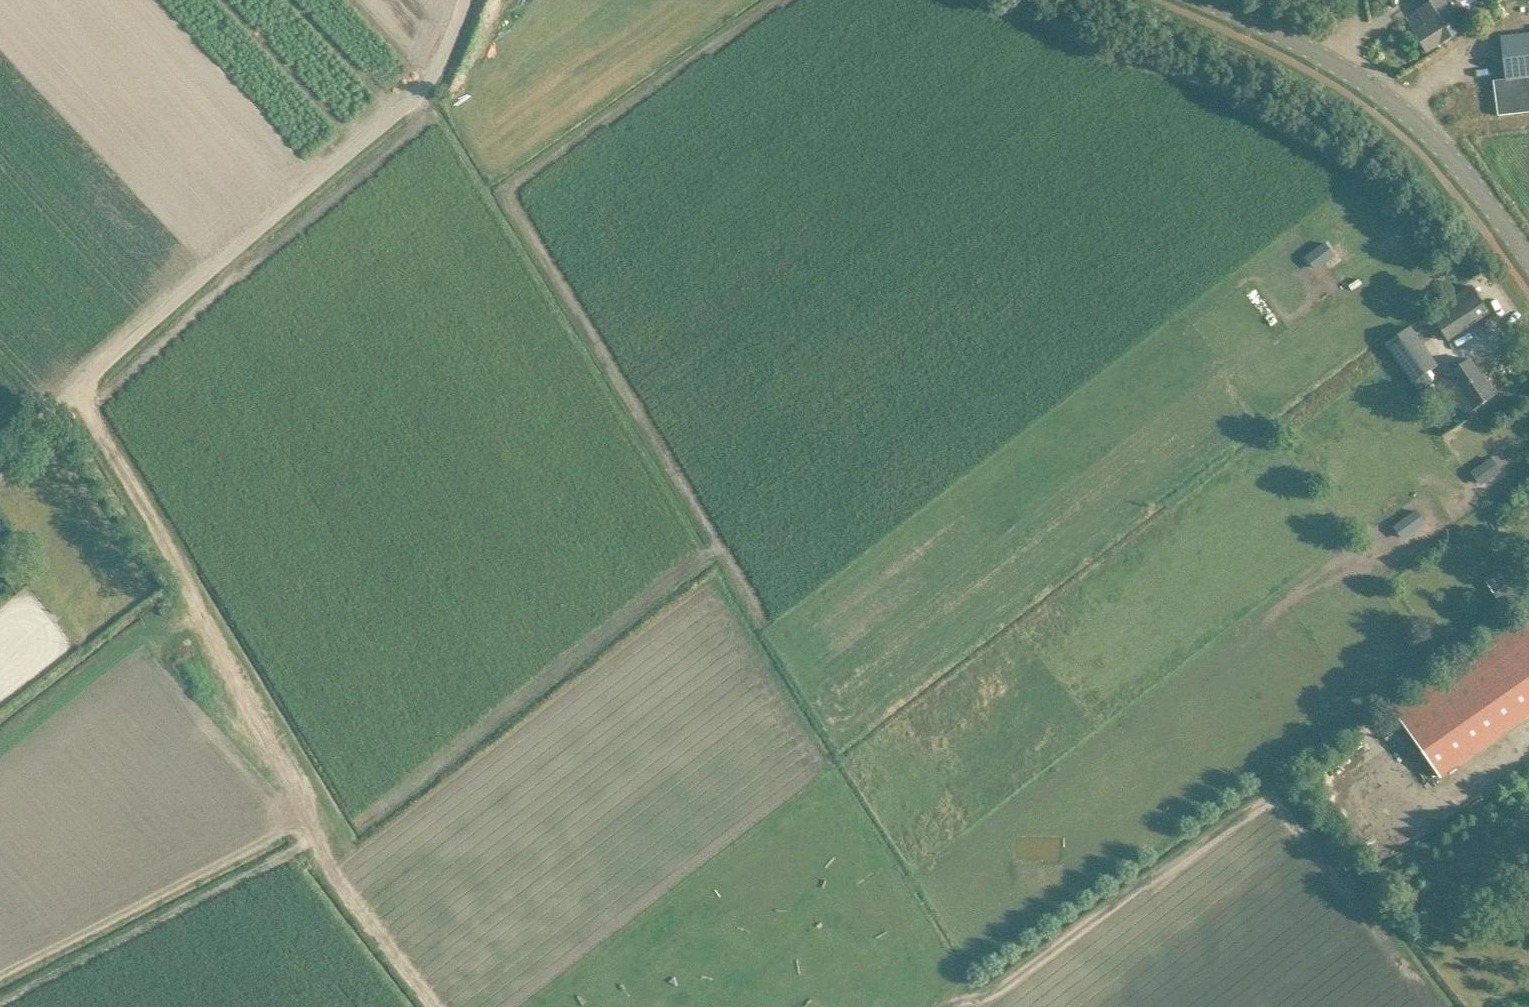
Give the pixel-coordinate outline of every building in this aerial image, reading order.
[(1418,11),(1431,30),(1418,38),(1427,52),(1464,29),(1461,24),(1471,18),(1460,1),(1462,0),(1436,0),(1418,11)] [(1494,82),(1498,116),(1518,114),(1528,113),(1528,35),(1501,38),(1506,80),(1494,82)] [(1472,287),(1455,298),(1430,315),(1448,341),(1490,314),(1472,287)] [(1411,325),(1385,345),(1417,390),(1432,380),(1428,374),(1439,366),(1411,325)] [(1443,378),(1468,415),(1495,397),(1470,360),(1443,378)] [(1507,457),(1485,470),(1497,490),(1519,476),(1507,457)] [(1515,579),(1493,593),(1502,607),(1524,592),(1515,579)] [(1461,665),(1394,711),(1439,776),(1528,714),(1528,617),(1461,665)]
